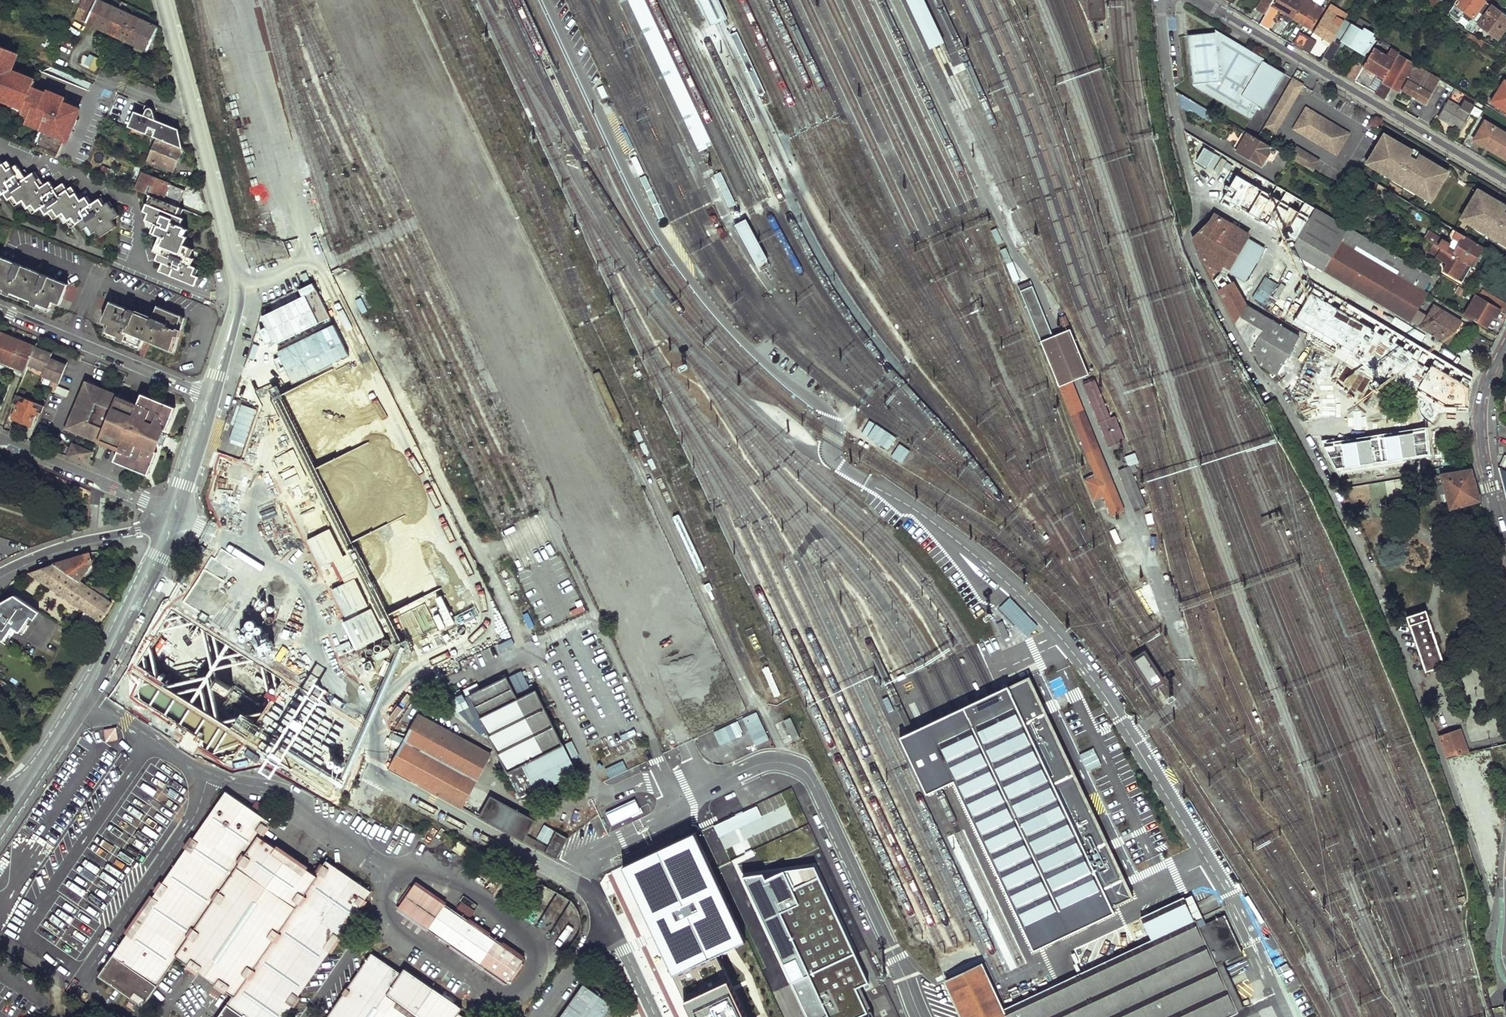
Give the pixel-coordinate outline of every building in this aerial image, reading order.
[(76,18),(149,51),(159,27),(126,11),(119,9),(101,0),(83,0),(76,18)] [(711,27),(728,19),(719,0),(698,0),(711,27)] [(932,50),(946,43),(926,0),(908,0),(932,50)] [(1096,18),(1106,18),(1105,0),(1094,0),(1096,18)] [(1264,15),(1269,6),(1271,4),(1265,0),(1261,0),(1255,9),(1264,15)] [(1293,18),(1304,0),(1277,0),(1274,6),(1293,18)] [(1306,0),(1304,0),(1293,18),(1312,29),(1323,11),(1306,0)] [(1439,0),(1430,0),(1428,3),(1436,9),(1442,2),(1439,0)] [(1447,13),(1456,21),(1465,11),(1470,16),(1472,17),(1477,10),(1485,1),(1483,0),(1457,0),(1447,13)] [(1485,1),(1477,10),(1483,16),(1478,22),(1474,27),(1478,30),(1480,27),(1497,39),(1505,27),(1505,13),(1494,4),(1492,6),(1485,1)] [(1276,10),(1269,6),(1264,15),(1259,25),(1266,29),(1276,10)] [(1326,10),(1314,31),(1332,41),(1344,21),(1337,17),(1333,23),(1330,21),(1334,15),(1326,10)] [(1463,27),(1471,32),(1474,27),(1478,22),(1472,17),(1470,16),(1463,27)] [(1356,47),(1366,53),(1374,39),(1372,37),(1373,35),(1364,29),(1362,32),(1344,21),(1332,41),(1341,47),(1345,40),(1349,42),(1348,45),(1355,49),(1356,47)] [(1264,59),(1216,30),(1216,33),(1217,46),(1228,48),(1228,45),(1234,46),(1234,50),(1244,52),(1244,50),(1263,61),(1264,59)] [(1217,46),(1216,33),(1188,35),(1194,84),(1252,118),(1259,106),(1264,109),(1285,74),(1263,61),(1244,50),(1244,52),(1234,50),(1234,46),(1228,45),(1228,48),(1217,46)] [(1301,33),(1293,45),(1302,50),(1310,38),(1301,33)] [(63,40),(50,34),(45,46),(58,52),(63,40)] [(0,45),(0,94),(11,99),(10,102),(12,102),(23,107),(22,111),(27,114),(31,116),(29,120),(32,124),(44,129),(36,149),(58,157),(65,141),(70,130),(72,131),(77,119),(81,110),(73,107),(65,103),(67,99),(68,96),(49,87),(47,94),(33,88),(37,80),(23,74),(24,72),(10,67),(17,52),(0,45)] [(1394,60),(1374,48),(1368,57),(1362,66),(1383,79),(1394,60)] [(84,56),(80,65),(95,72),(100,59),(88,53),(87,57),(84,56)] [(1362,66),(1368,57),(1361,53),(1347,77),(1354,81),(1362,66)] [(1416,64),(1398,53),(1394,60),(1383,79),(1375,93),(1384,99),(1391,87),(1399,92),(1401,89),(1426,104),(1440,78),(1416,64)] [(1292,79),(1287,88),(1297,94),(1302,86),(1292,79)] [(1505,80),(1492,102),(1505,110),(1505,81),(1505,80)] [(1297,94),(1287,88),(1265,126),(1275,132),(1297,94)] [(1178,93),(1180,105),(1189,111),(1194,102),(1178,93)] [(1470,114),(1448,101),(1439,116),(1460,129),(1470,114)] [(23,107),(12,102),(11,104),(14,106),(15,108),(22,111),(23,107)] [(182,148),(183,149),(180,130),(174,128),(165,124),(159,121),(158,121),(153,110),(146,107),(142,116),(135,113),(129,128),(133,129),(145,134),(159,139),(182,148)] [(1350,134),(1308,107),(1295,129),(1337,155),(1350,134)] [(31,116),(27,114),(24,121),(28,126),(38,131),(34,140),(36,143),(34,148),(36,149),(44,129),(32,124),(29,120),(31,116)] [(81,120),(77,119),(72,131),(76,133),(81,120)] [(1486,119),(1474,138),(1500,153),(1505,142),(1505,130),(1486,119)] [(131,134),(143,139),(145,134),(133,129),(131,134)] [(1238,151),(1262,165),(1269,153),(1273,155),(1277,150),(1243,130),(1241,135),(1245,138),(1238,151)] [(1325,270),(1411,321),(1422,303),(1428,294),(1413,286),(1421,271),(1350,229),(1185,131),(1204,206),(1246,230),(1256,212),(1316,248),(1312,254),(1329,264),(1325,270)] [(182,148),(159,139),(150,163),(173,171),(182,148)] [(1432,198),(1444,178),(1437,174),(1439,170),(1391,142),(1388,146),(1381,142),(1370,161),(1377,166),(1375,168),(1423,197),(1425,194),(1432,198)] [(1319,161),(1298,148),(1291,159),(1313,172),(1319,161)] [(3,194),(7,200),(10,198),(15,206),(22,201),(26,208),(28,207),(33,213),(40,209),(44,215),(50,211),(55,219),(60,215),(64,222),(66,221),(70,219),(74,226),(78,224),(82,230),(85,228),(90,235),(96,231),(100,237),(116,226),(113,220),(120,216),(110,201),(106,204),(102,198),(93,203),(88,196),(81,200),(72,187),(68,190),(64,184),(55,189),(50,181),(44,185),(36,172),(30,176),(26,169),(22,172),(17,164),(12,167),(8,161),(0,166),(0,196),(3,194)] [(103,166),(100,175),(113,180),(116,172),(103,166)] [(151,195),(179,207),(185,191),(143,174),(137,190),(151,195)] [(158,253),(155,259),(162,262),(158,271),(195,286),(199,277),(196,276),(193,275),(196,268),(192,266),(195,258),(193,258),(188,256),(191,247),(186,245),(180,243),(184,234),(187,228),(183,226),(186,219),(185,218),(181,217),(184,209),(179,207),(151,195),(144,211),(148,213),(145,220),(155,224),(151,233),(160,237),(153,251),(158,253)] [(1485,197),(1482,201),(1475,197),(1463,216),(1470,220),(1469,224),(1505,246),(1505,209),(1485,197)] [(1366,204),(1371,207),(1378,211),(1382,205),(1371,199),(1366,204)] [(1272,319),(1248,304),(1224,275),(1224,273),(1244,239),(1246,237),(1212,217),(1209,223),(1193,238),(1203,264),(1251,350),(1252,350),(1272,319)] [(734,224),(757,264),(767,259),(745,218),(734,224)] [(66,221),(71,228),(74,226),(70,219),(66,221)] [(1440,247),(1472,266),(1482,250),(1495,258),(1497,255),(1444,223),(1442,226),(1453,232),(1451,236),(1454,237),(1450,244),(1443,240),(1440,247)] [(998,244),(1003,241),(997,228),(992,231),(998,244)] [(184,234),(180,243),(186,245),(190,236),(188,236),(184,234)] [(1244,239),(1224,273),(1243,284),(1264,250),(1244,239)] [(191,247),(188,256),(193,258),(196,250),(191,247)] [(1449,263),(1444,271),(1463,282),(1472,266),(1440,247),(1435,256),(1449,263)] [(1329,264),(1312,254),(1308,260),(1325,270),(1329,264)] [(0,262),(0,288),(51,309),(54,302),(61,305),(69,285),(2,257),(1,258),(0,262)] [(1410,387),(1431,350),(1277,263),(1256,300),(1410,387)] [(1031,280),(1018,285),(1041,340),(1042,340),(1054,335),(1031,280)] [(292,326),(306,320),(303,313),(317,307),(309,290),(281,302),(292,326)] [(1500,309),(1505,312),(1505,304),(1502,301),(1501,303),(1483,292),(1480,297),(1500,309)] [(1476,295),(1464,316),(1485,328),(1492,317),(1494,318),(1500,309),(1480,297),(1476,295)] [(1434,305),(1438,307),(1441,302),(1431,296),(1426,305),(1422,303),(1411,321),(1422,327),(1434,305)] [(109,325),(107,332),(143,347),(146,339),(173,351),(182,317),(158,307),(152,320),(111,303),(103,323),(109,325)] [(1436,336),(1448,343),(1461,321),(1438,307),(1434,305),(1422,327),(1436,336)] [(266,310),(250,375),(265,379),(281,314),(266,310)] [(1090,374),(1066,315),(1060,317),(1065,330),(1084,376),(1090,374)] [(1272,319),(1252,350),(1260,365),(1276,375),(1300,336),(1272,319)] [(347,325),(337,327),(340,342),(350,340),(347,325)] [(1054,335),(1042,340),(1060,386),(1072,381),(1084,376),(1065,330),(1054,335)] [(0,340),(0,360),(28,371),(30,364),(37,347),(3,333),(0,340)] [(54,352),(38,346),(37,347),(30,364),(47,370),(45,374),(61,381),(68,363),(52,356),(54,352)] [(308,352),(294,358),(302,374),(301,374),(307,388),(322,381),(308,352)] [(352,357),(338,361),(341,372),(355,368),(352,357)] [(1287,371),(1290,399),(1310,397),(1309,392),(1340,389),(1337,365),(1287,371)] [(1112,417),(1096,379),(1084,384),(1109,446),(1126,440),(1116,415),(1112,417)] [(1127,510),(1072,381),(1060,386),(1059,387),(1095,476),(1084,480),(1093,500),(1104,496),(1112,516),(1127,510)] [(69,427),(88,434),(89,431),(102,436),(114,403),(117,397),(118,392),(91,382),(81,407),(77,406),(69,427)] [(232,485),(257,391),(243,387),(218,481),(232,485)] [(117,397),(114,403),(167,425),(169,424),(176,407),(140,393),(135,405),(117,397)] [(1316,417),(1311,393),(1298,395),(1303,420),(1316,417)] [(19,404),(14,417),(33,425),(38,411),(43,413),(46,405),(18,394),(15,403),(19,404)] [(101,440),(100,442),(118,449),(113,460),(149,474),(156,457),(152,450),(161,428),(167,425),(114,403),(102,436),(101,440)] [(320,410),(323,420),(335,415),(331,406),(320,410)] [(857,431),(888,451),(897,437),(865,417),(857,431)] [(102,436),(89,431),(88,434),(101,440),(102,436)] [(291,460),(302,455),(295,442),(285,447),(291,460)] [(75,443),(71,455),(94,465),(95,460),(91,458),(94,451),(75,443)] [(900,444),(891,458),(901,465),(910,451),(900,444)] [(1135,453),(1126,457),(1130,466),(1139,462),(1135,453)] [(1147,507),(1130,466),(1118,470),(1136,512),(1147,507)] [(1441,476),(1451,509),(1480,500),(1471,471),(1441,476)] [(222,522),(244,532),(250,518),(228,508),(222,522)] [(280,525),(273,540),(292,549),(299,534),(280,525)] [(372,621),(421,600),(395,541),(346,562),(372,621)] [(313,562),(320,548),(306,542),(300,556),(313,562)] [(54,564),(80,582),(97,558),(91,554),(54,564)] [(41,569),(28,574),(100,621),(112,604),(106,600),(100,595),(103,591),(95,586),(92,590),(80,582),(54,564),(41,569)] [(103,574),(95,586),(103,591),(106,593),(115,582),(103,574)] [(103,591),(100,595),(106,600),(109,595),(106,593),(103,591)] [(18,596),(17,595),(8,600),(13,603),(18,596)] [(18,596),(13,603),(8,600),(2,607),(0,606),(0,639),(2,640),(13,626),(17,629),(20,631),(31,616),(35,619),(41,611),(18,596)] [(1039,627),(1011,597),(999,608),(1028,637),(1039,627)] [(1408,618),(1428,675),(1432,674),(1431,670),(1444,665),(1426,612),(1408,618)] [(31,616),(20,631),(24,634),(35,619),(31,616)] [(1004,640),(1010,637),(1003,621),(997,624),(1004,640)] [(13,626),(2,640),(7,644),(17,629),(13,626)] [(991,655),(1002,650),(995,636),(984,641),(991,655)] [(1162,679),(1145,652),(1135,659),(1152,685),(1162,679)] [(952,780),(1033,951),(1115,912),(1113,907),(1134,897),(1029,675),(1007,685),(1006,683),(897,735),(924,793),(952,780)] [(576,773),(536,691),(518,699),(508,677),(470,695),(522,800),(576,773)] [(437,726),(419,716),(408,735),(390,767),(476,813),(478,810),(481,804),(469,798),(493,755),(461,738),(437,726)] [(777,722),(785,744),(799,739),(792,717),(777,722)] [(464,733),(440,720),(437,726),(461,738),(464,733)] [(105,729),(105,735),(114,740),(120,738),(118,727),(105,729)] [(1439,736),(1446,758),(1460,755),(1469,752),(1466,746),(1465,740),(1461,729),(1439,736)] [(1498,761),(1505,759),(1505,743),(1492,747),(1498,761)] [(319,769),(313,785),(321,788),(328,773),(319,769)] [(96,977),(127,999),(123,1007),(134,1015),(175,955),(231,994),(215,1016),(281,1016),(369,889),(325,860),(315,874),(258,837),(268,821),(224,791),(96,977)] [(534,823),(492,799),(484,813),(482,817),(525,840),(527,834),(534,823)] [(635,799),(605,813),(612,826),(641,812),(635,799)] [(542,841),(527,834),(525,840),(546,852),(556,836),(548,831),(542,841)] [(568,842),(556,836),(546,852),(559,859),(568,842)] [(807,1016),(874,1016),(860,987),(869,983),(815,865),(742,877),(807,1016)] [(413,878),(395,904),(507,982),(509,978),(512,979),(525,962),(523,960),(525,956),(413,878)] [(588,910),(541,885),(523,917),(570,942),(588,910)] [(1224,915),(1200,927),(1217,963),(1222,961),(1241,952),(1224,915)] [(943,980),(961,1016),(1227,1016),(1245,1009),(1222,961),(1217,963),(1200,927),(1196,918),(1003,1008),(982,962),(943,980)] [(322,1016),(467,1016),(458,1011),(462,1005),(403,965),(399,971),(367,950),(322,1016)] [(684,1000),(692,1016),(746,1016),(733,989),(728,979),(684,1000)] [(583,985),(560,1016),(605,1016),(613,1005),(583,985)]
